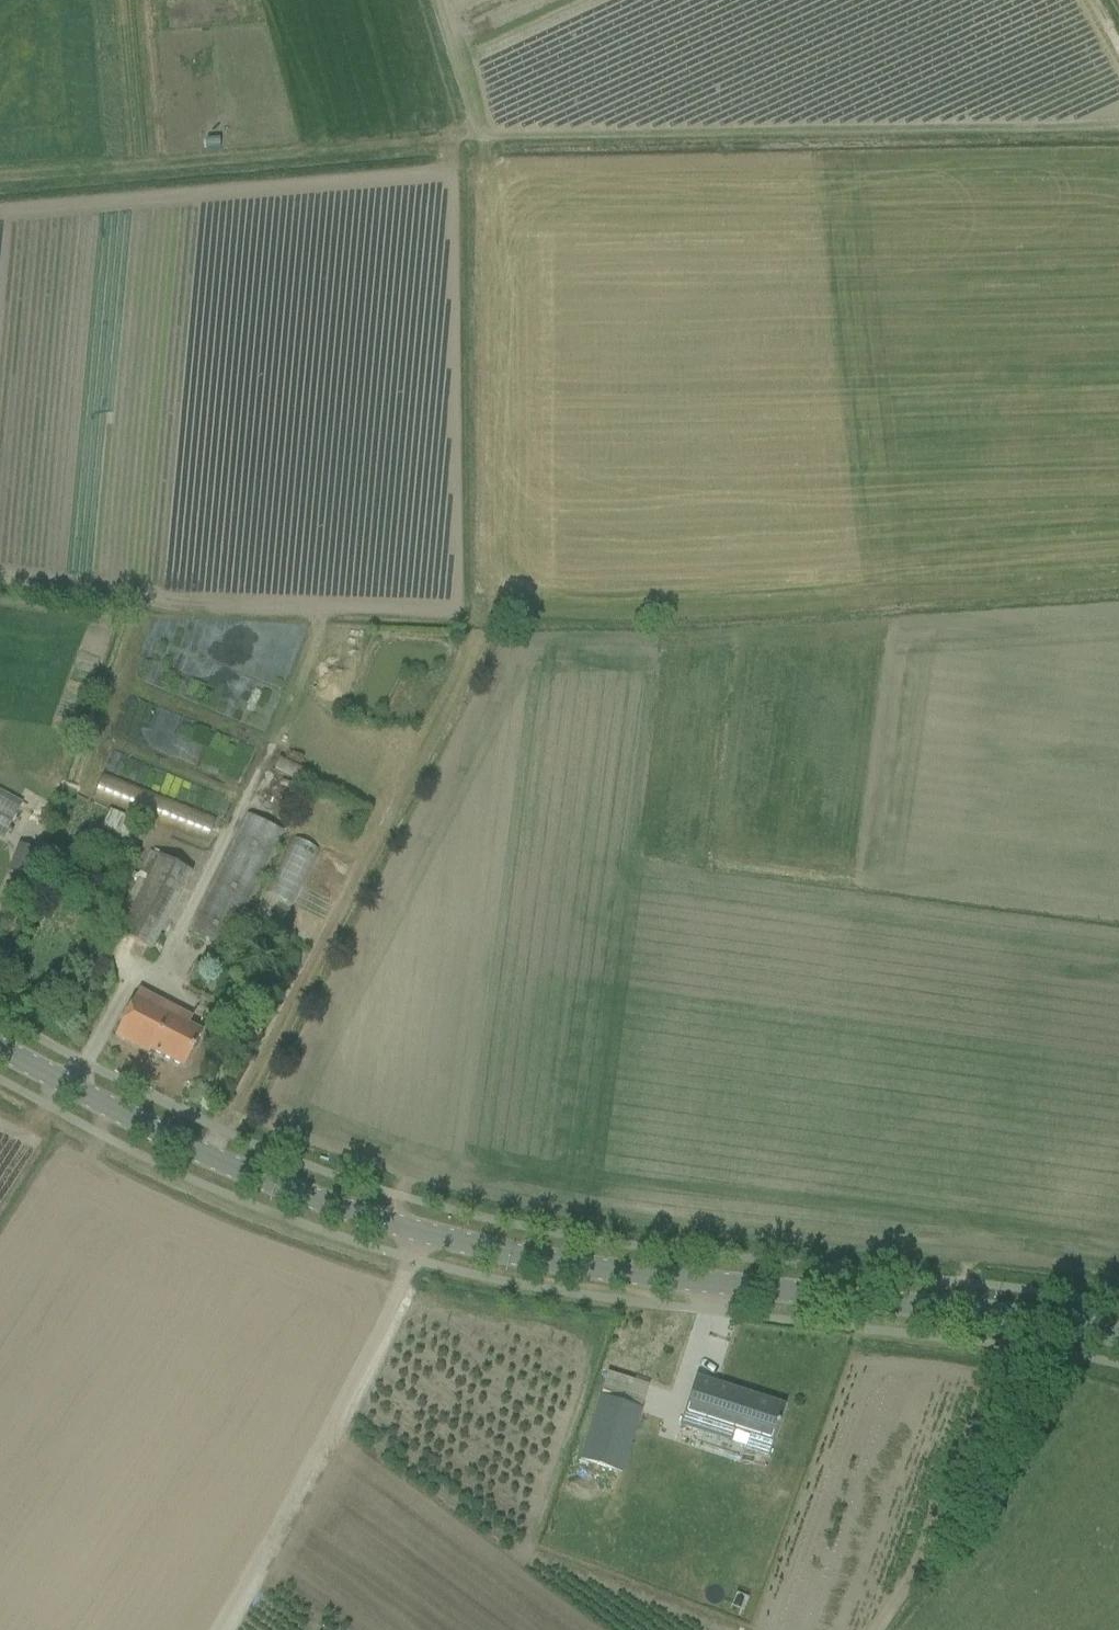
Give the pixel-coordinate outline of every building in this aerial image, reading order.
[(298,782),(304,771),(279,759),(274,770),(298,782)] [(165,779),(147,821),(180,835),(197,793),(165,779)] [(20,807),(21,804),(0,793),(0,838),(3,839),(20,807)] [(127,839),(134,822),(135,821),(109,811),(102,828),(127,839)] [(283,833),(247,816),(189,935),(224,954),(283,833)] [(275,901),(301,912),(326,853),(300,842),(275,901)] [(18,845),(8,870),(29,878),(39,853),(18,845)] [(124,926),(120,934),(151,950),(190,873),(150,853),(141,871),(139,876),(134,873),(130,880),(135,883),(123,908),(131,912),(124,926)] [(184,1068),(194,1049),(203,1033),(189,1026),(193,1018),(140,990),(115,1037),(149,1055),(151,1051),(184,1068)] [(769,1458),(778,1428),(785,1407),(743,1394),(696,1379),(689,1400),(680,1428),(749,1450),(748,1452),(769,1458)] [(598,1398),(578,1460),(621,1473),(641,1412),(598,1398)]
